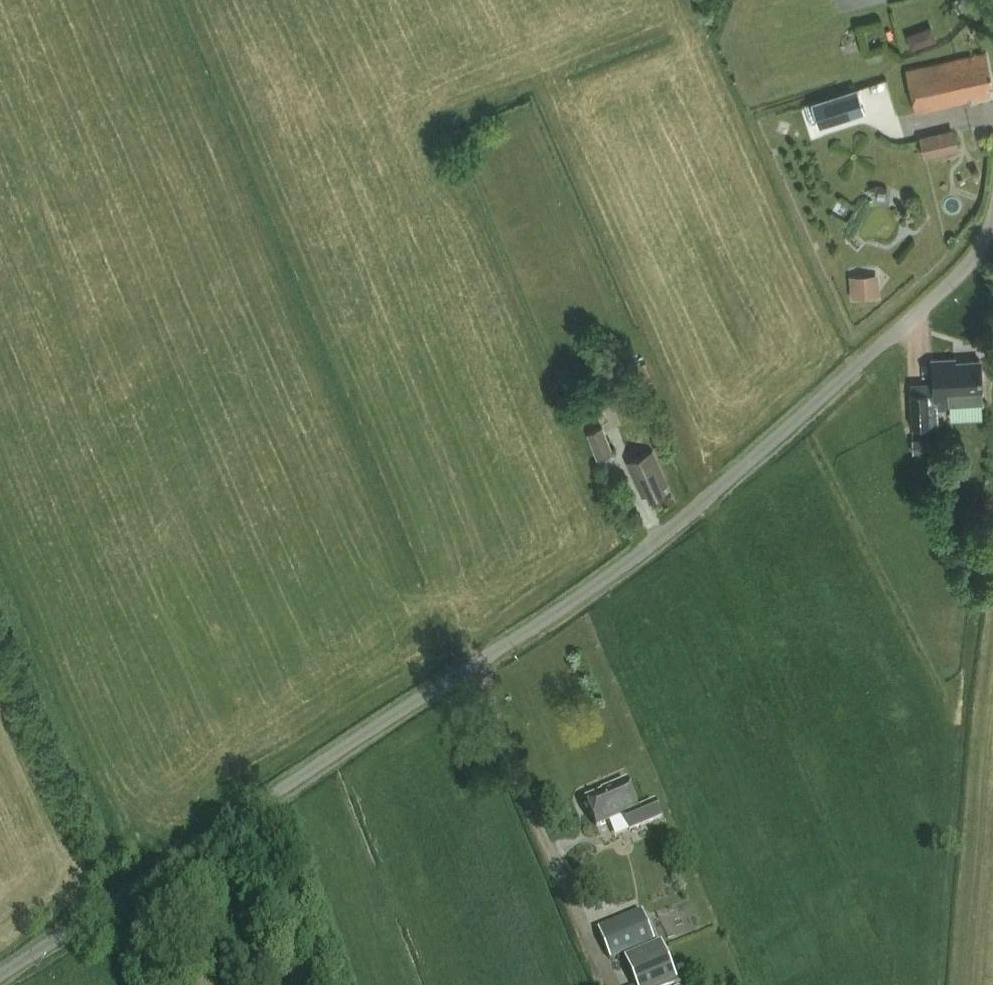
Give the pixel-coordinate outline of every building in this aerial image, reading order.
[(957,11),(966,8),(964,0),(953,0),(957,11)] [(932,24),(907,33),(912,48),(937,39),(932,24)] [(992,79),(992,75),(987,48),(906,68),(916,111),(989,93),(986,81),(992,79)] [(856,87),(811,101),(819,125),(863,111),(856,87)] [(854,296),(880,294),(878,274),(853,275),(854,296)] [(938,399),(983,398),(983,389),(982,358),(956,359),(956,356),(933,356),(934,390),(935,399),(938,399)] [(930,425),(929,392),(911,392),(912,426),(930,425)] [(597,457),(614,451),(604,425),(610,422),(603,406),(581,415),(597,457)] [(929,437),(913,438),(913,451),(930,450),(929,437)] [(661,486),(667,483),(651,448),(625,461),(641,494),(646,492),(650,498),(664,491),(661,486)] [(637,808),(625,781),(607,789),(608,791),(585,801),(596,828),(623,816),(629,831),(644,825),(662,817),(655,801),(637,808)] [(641,911),(598,929),(610,960),(654,942),(641,911)] [(661,943),(624,959),(635,984),(665,984),(676,980),(661,943)]
